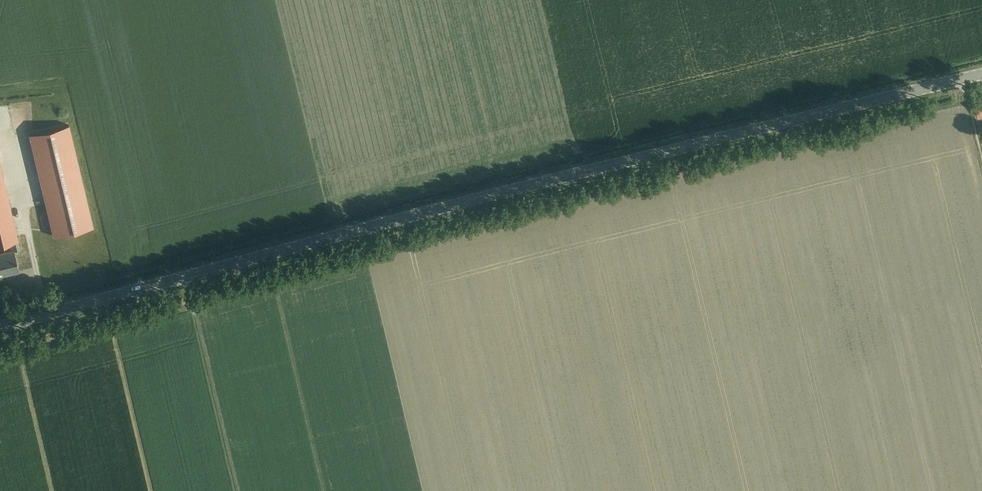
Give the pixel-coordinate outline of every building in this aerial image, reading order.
[(93,226),(69,125),(29,134),(53,236),(93,226)] [(19,271),(14,250),(20,248),(0,166),(0,244),(9,243),(10,251),(0,253),(0,276),(19,271)]
